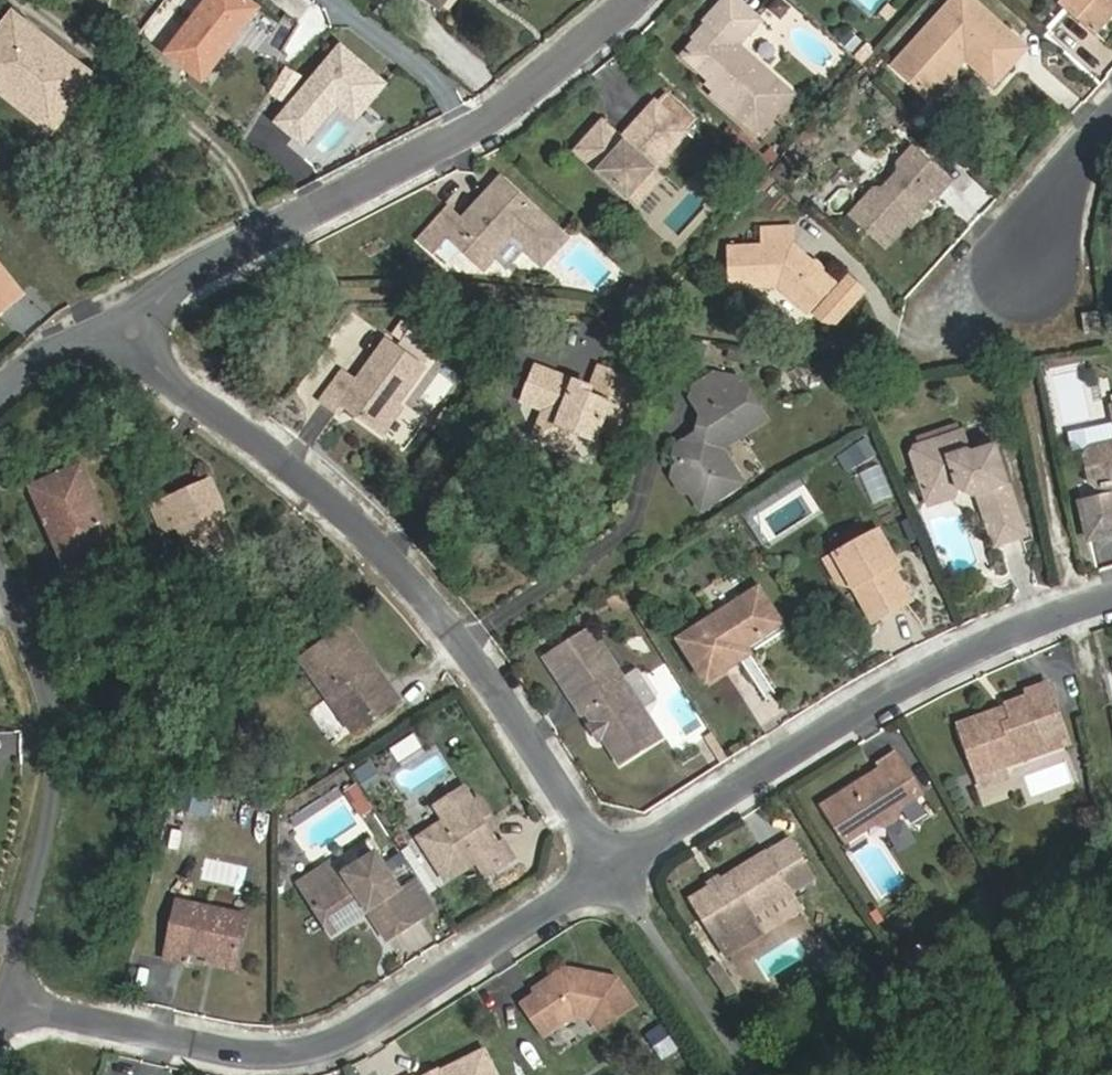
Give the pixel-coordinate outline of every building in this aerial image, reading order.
[(253,0),(206,0),(167,50),(203,78),(259,5),(253,0)] [(430,1),(439,8),(445,0),(431,0),(430,1)] [(737,0),(717,0),(701,17),(706,21),(692,37),(679,50),(706,76),(714,83),(709,89),(707,90),(750,130),(786,92),(732,41),(755,17),(737,0)] [(876,11),(885,0),(861,0),(876,11)] [(922,92),(952,61),(950,49),(953,47),(959,53),(990,82),(1019,46),(970,0),(946,0),(889,64),(922,92)] [(1055,0),(1061,5),(1089,32),(1111,6),(1111,0),(1055,0)] [(701,17),(690,29),(692,37),(706,21),(701,17)] [(0,33),(0,79),(53,119),(85,77),(10,20),(0,33)] [(952,76),(952,61),(922,92),(935,94),(952,76)] [(714,83),(706,76),(701,81),(709,89),(714,83)] [(649,98),(624,126),(630,131),(622,141),(616,136),(599,121),(576,150),(622,190),(649,163),(680,127),(649,98)] [(624,126),(616,136),(622,141),(630,131),(624,126)] [(881,242),(903,219),(902,214),(907,207),(912,209),(928,191),(933,193),(946,177),(907,141),(891,157),(887,162),(893,169),(880,184),(866,187),(844,208),(881,242)] [(649,163),(622,190),(629,196),(655,169),(649,163)] [(419,239),(433,252),(448,237),(474,261),(485,250),(488,246),(488,240),(500,227),(515,241),(534,259),(563,228),(506,173),(460,222),(447,209),(419,239)] [(902,214),(903,219),(909,223),(918,214),(912,209),(907,207),(902,214)] [(794,254),(793,243),(791,222),(761,225),(762,244),(726,248),(733,291),(782,288),(805,310),(836,274),(813,259),(806,264),(794,254)] [(485,250),(496,261),(515,241),(500,227),(488,240),(488,246),(485,250)] [(534,259),(539,264),(568,233),(563,228),(534,259)] [(813,259),(793,243),(794,254),(806,264),(813,259)] [(5,309),(22,295),(0,269),(0,313),(5,309)] [(349,390),(382,416),(402,389),(429,354),(395,328),(364,369),(348,357),(328,386),(343,397),(349,390)] [(599,360),(592,379),(589,390),(562,380),(566,369),(537,358),(527,387),(553,396),(541,433),(569,443),(575,428),(595,436),(599,425),(617,431),(623,413),(632,408),(637,395),(634,390),(640,375),(599,360)] [(592,379),(566,369),(562,380),(589,390),(592,379)] [(717,447),(763,418),(737,377),(712,373),(692,385),(688,395),(699,413),(695,431),(697,435),(692,439),(685,438),(674,445),(672,453),(678,463),(672,466),(671,475),(680,488),(689,491),(699,507),(724,491),(714,475),(708,476),(706,473),(726,460),(717,447)] [(533,429),(541,433),(553,396),(527,387),(524,396),(541,402),(533,429)] [(402,389),(382,416),(389,422),(410,395),(402,389)] [(908,459),(918,488),(950,479),(954,489),(965,495),(979,495),(985,510),(979,519),(988,545),(1024,535),(1006,482),(1010,481),(997,444),(966,452),(959,432),(910,446),(908,459)] [(1088,446),(1097,483),(1106,481),(1108,491),(1089,496),(1098,532),(1111,529),(1111,440),(1088,446)] [(117,539),(80,459),(29,482),(68,564),(117,539)] [(724,491),(739,481),(726,460),(706,473),(708,476),(714,475),(724,491)] [(210,511),(220,506),(205,477),(163,499),(175,524),(194,560),(228,545),(210,511)] [(950,479),(918,488),(923,504),(949,498),(954,489),(950,479)] [(972,499),(979,519),(985,510),(979,495),(965,495),(972,499)] [(159,532),(175,524),(163,499),(146,506),(159,532)] [(210,511),(228,545),(237,541),(220,506),(210,511)] [(884,561),(891,557),(878,531),(824,558),(836,581),(854,588),(870,617),(904,600),(889,573),(884,561)] [(897,569),(891,557),(884,561),(889,573),(897,569)] [(710,674),(744,653),(740,643),(749,638),(780,619),(758,583),(682,631),(710,674)] [(371,666),(339,621),(296,652),(349,725),(391,694),(379,676),(373,680),(366,670),(371,666)] [(595,628),(551,658),(564,678),(609,649),(595,628)] [(740,643),(744,653),(754,648),(749,638),(740,643)] [(609,649),(564,678),(574,693),(619,664),(609,649)] [(663,730),(619,664),(574,693),(587,712),(592,709),(600,721),(607,732),(623,756),(663,730)] [(993,705),(956,719),(976,775),(998,767),(993,753),(1005,749),(1057,730),(1049,706),(1039,677),(1019,683),(1022,691),(1002,697),(1007,710),(1001,712),(993,705)] [(1002,697),(954,714),(956,719),(993,705),(1001,712),(1007,710),(1002,697)] [(595,725),(602,735),(607,732),(600,721),(595,725)] [(902,786),(908,782),(899,766),(892,753),(877,763),(882,771),(875,776),(865,778),(861,773),(819,800),(833,825),(843,818),(850,832),(872,819),(885,823),(898,814),(898,803),(909,796),(902,786)] [(877,763),(861,773),(865,778),(875,776),(882,771),(877,763)] [(1065,763),(1025,775),(1031,797),(1071,785),(1065,763)] [(462,781),(434,798),(443,812),(417,828),(444,870),(474,852),(483,867),(511,849),(501,833),(496,837),(483,817),(490,813),(477,791),(471,794),(462,781)] [(915,793),(908,782),(902,786),(909,796),(915,793)] [(359,785),(348,792),(364,817),(375,810),(359,785)] [(501,833),(502,832),(490,813),(483,817),(496,837),(501,833)] [(841,838),(850,832),(843,818),(833,825),(841,838)] [(792,829),(766,845),(782,874),(808,858),(792,829)] [(374,844),(307,886),(329,920),(347,909),(341,900),(358,889),(363,899),(382,929),(415,908),(395,878),(374,844)] [(719,931),(728,948),(762,928),(752,911),(790,888),(817,872),(808,858),(782,874),(766,845),(692,890),(717,932),(719,931)] [(415,866),(395,878),(415,908),(433,896),(415,866)] [(205,943),(232,949),(242,902),(181,887),(165,945),(186,951),(190,940),(205,943)] [(762,928),(801,905),(790,888),(752,911),(762,928)] [(341,900),(347,909),(363,899),(358,889),(341,900)] [(229,961),(232,949),(205,943),(201,953),(229,961)] [(720,961),(709,970),(731,1000),(743,991),(720,961)] [(536,982),(540,988),(524,998),(541,1025),(575,1006),(598,1010),(607,1019),(637,997),(617,970),(565,962),(536,982)] [(663,1025),(648,1036),(667,1062),(682,1051),(663,1025)] [(480,1042),(434,1065),(437,1070),(432,1073),(423,1071),(414,1074),(497,1074),(480,1042)]
